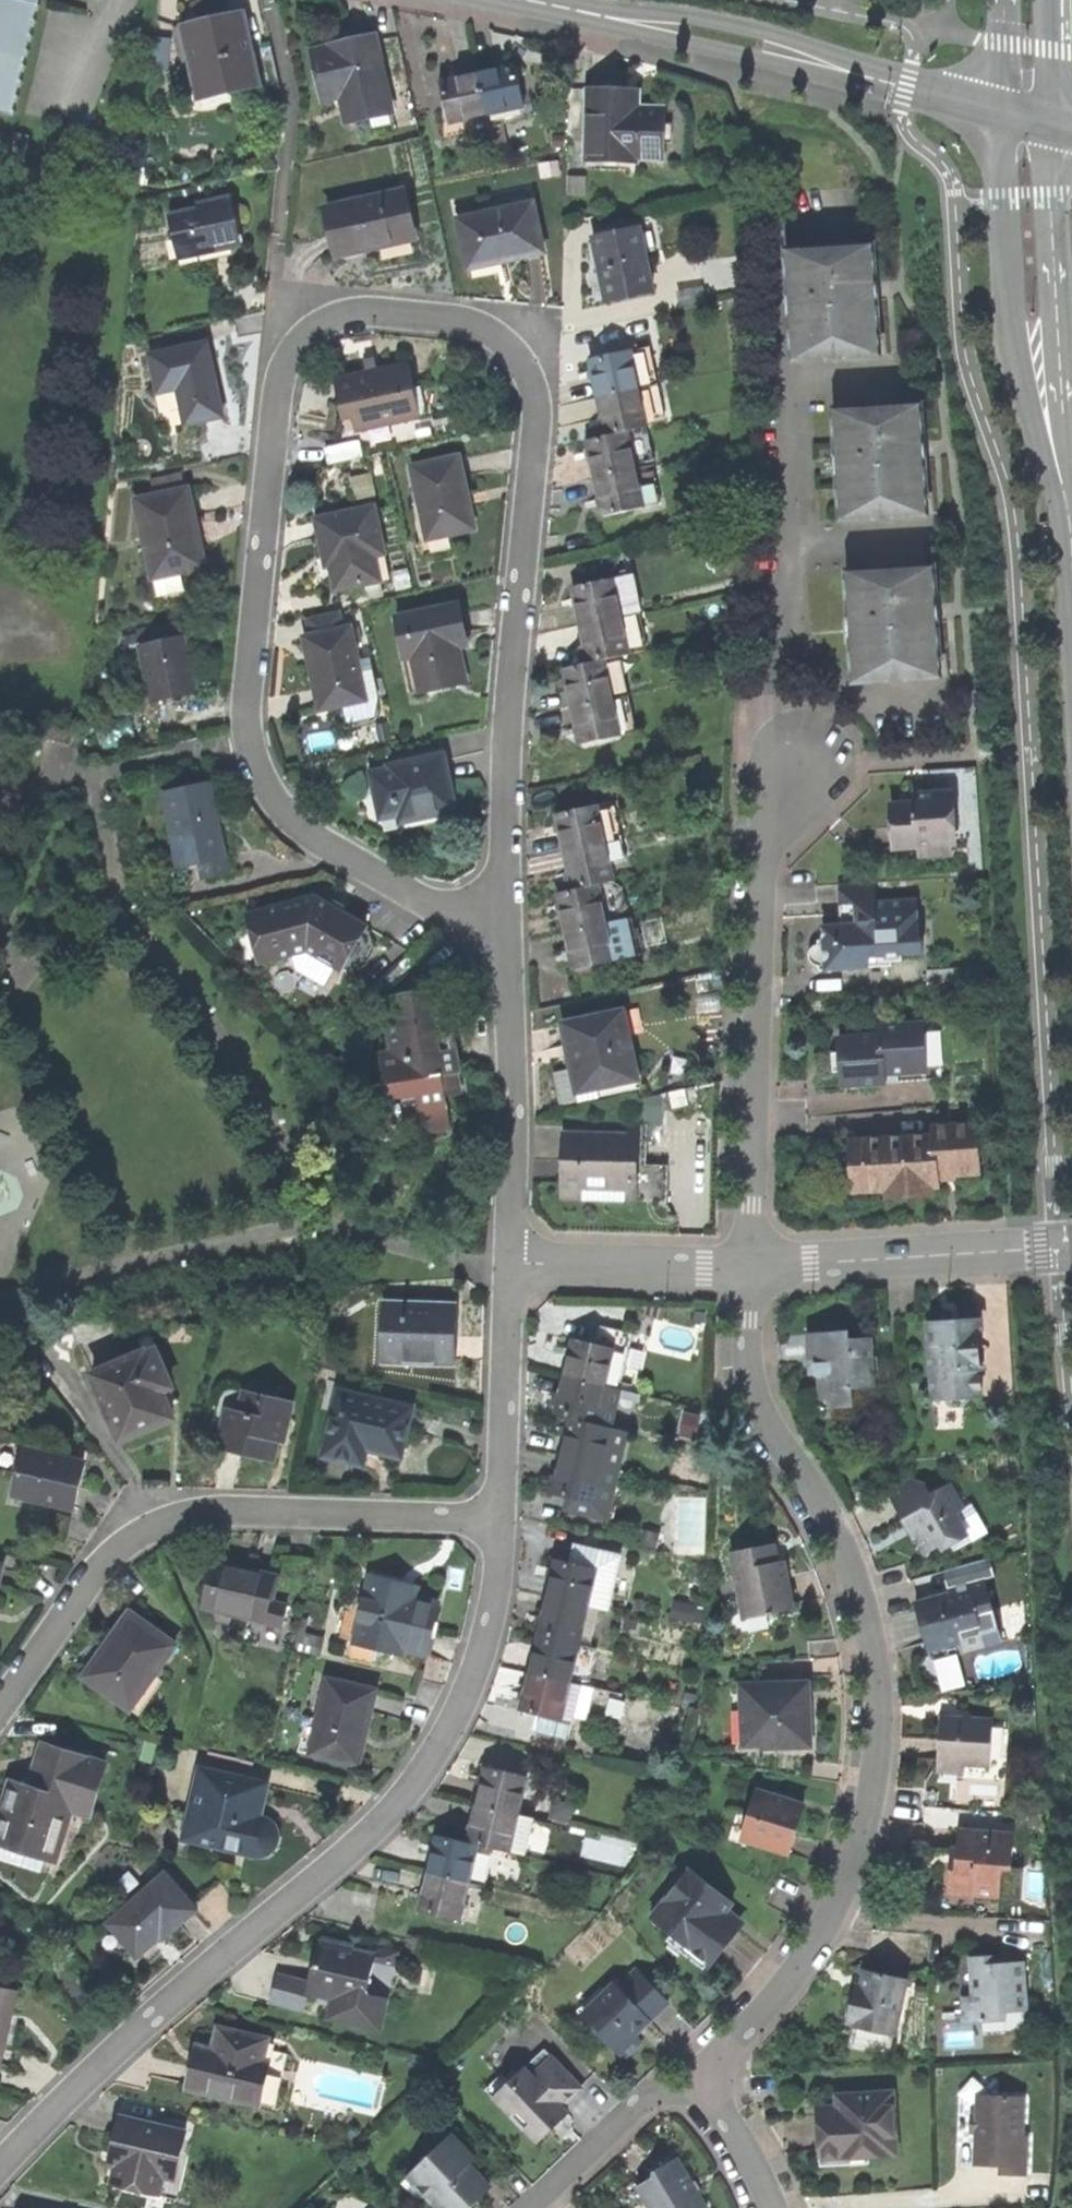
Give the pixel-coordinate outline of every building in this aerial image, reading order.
[(11,115),(40,3),(27,0),(0,0),(0,112),(11,115)] [(181,76),(187,102),(260,85),(244,16),(221,22),(205,25),(204,19),(192,22),(194,29),(182,32),(192,74),(181,76)] [(350,47),(313,56),(326,105),(343,101),(349,126),(399,113),(380,39),(350,47)] [(499,74),(478,79),(487,119),(527,110),(518,70),(499,74)] [(450,128),(487,119),(478,79),(457,83),(441,87),(450,128)] [(638,164),(665,165),(666,109),(640,108),(640,93),(614,93),(587,92),(585,166),(638,168),(638,164)] [(487,119),(490,131),(506,128),(536,121),(533,108),(527,110),(487,119)] [(475,135),(490,131),(487,119),(450,128),(442,130),(445,142),(475,135)] [(24,139),(10,135),(3,164),(16,168),(24,139)] [(403,193),(326,210),(336,256),(367,249),(414,239),(403,193)] [(223,249),(241,245),(230,198),(199,205),(200,210),(170,217),(181,265),(214,258),(212,252),(223,249)] [(533,202),(457,219),(469,274),(493,268),(507,265),(506,260),(544,252),(533,202)] [(594,232),(596,239),(619,233),(618,227),(594,232)] [(607,301),(652,291),(639,229),(619,233),(596,239),(593,239),(602,281),(607,301)] [(793,364),(878,357),(873,300),(872,300),(871,293),(870,284),(872,284),(869,246),(784,254),(787,290),(783,290),(786,329),(790,329),(793,364)] [(207,344),(150,355),(158,392),(177,388),(185,425),(222,417),(217,393),(207,344)] [(594,382),(598,399),(656,386),(658,385),(649,347),(589,361),(594,382)] [(334,380),(345,433),(419,417),(408,364),(384,369),(334,380)] [(603,420),(606,437),(646,428),(665,424),(656,386),(598,399),(603,420)] [(840,524),(926,518),(922,462),(920,462),(919,453),(919,445),(921,445),(918,407),(833,413),(835,450),(831,451),(833,489),(838,489),(840,524)] [(592,465),(595,479),(635,470),(654,466),(646,428),(606,437),(587,441),(592,465)] [(327,465),(362,457),(359,441),(325,449),(327,465)] [(457,458),(412,468),(428,539),(474,529),(468,501),(457,458)] [(635,470),(595,479),(600,502),(603,515),(644,506),(635,470)] [(374,473),(356,478),(361,496),(378,491),(374,473)] [(152,482),(155,496),(183,490),(180,476),(152,482)] [(155,496),(137,500),(154,578),(204,567),(197,535),(187,489),(183,490),(155,496)] [(335,591),(385,580),(379,555),(383,554),(373,506),(315,519),(320,540),(326,567),(329,566),(335,591)] [(853,686),(939,680),(935,624),(933,624),(932,614),(932,607),(934,607),(931,569),(846,575),(849,612),(843,612),(846,651),(851,651),(853,686)] [(577,606),(581,624),(640,610),(632,574),(573,587),(577,606)] [(458,605),(396,619),(404,655),(414,652),(422,691),(463,682),(458,660),(455,645),(466,642),(458,605)] [(585,642),(590,662),(619,656),(649,649),(640,610),(581,624),(585,642)] [(311,636),(342,629),(338,611),(307,618),(311,636)] [(344,705),(366,699),(360,670),(354,646),(351,633),(350,627),(342,629),(311,636),(304,637),(316,690),(320,710),(344,705)] [(358,631),(351,633),(354,646),(361,644),(358,631)] [(184,637),(140,646),(152,703),(196,693),(190,665),(184,637)] [(567,687),(571,706),(627,694),(619,656),(590,662),(563,668),(567,687)] [(371,667),(360,670),(366,699),(344,705),(347,721),(373,716),(378,697),(371,667)] [(580,745),(636,733),(627,694),(571,706),(575,724),(580,745)] [(443,755),(373,770),(384,818),(402,814),(404,822),(455,810),(449,781),(443,755)] [(204,880),(228,874),(218,826),(209,784),(164,794),(179,867),(201,862),(204,880)] [(913,847),(951,845),(954,845),(951,794),(924,795),(925,804),(915,804),(891,806),(893,849),(913,847)] [(915,795),(915,804),(925,804),(924,795),(919,795),(915,795)] [(597,806),(605,843),(622,840),(614,802),(597,806)] [(605,843),(597,806),(556,815),(561,835),(564,852),(605,843)] [(622,840),(605,843),(609,865),(627,861),(622,840)] [(609,865),(605,843),(564,852),(568,869),(572,890),(597,885),(613,881),(609,865)] [(951,856),(951,845),(913,847),(913,858),(951,856)] [(597,885),(606,924),(619,921),(618,915),(620,915),(626,908),(622,887),(613,881),(597,885)] [(868,968),(868,951),(889,949),(890,957),(922,955),(922,943),(910,932),(910,920),(917,919),(916,899),(875,901),(874,882),(841,885),(843,920),(843,926),(824,927),(825,941),(818,941),(818,945),(813,947),(809,951),(808,956),(810,962),(814,966),(819,967),(819,971),(868,968)] [(565,933),(606,924),(597,885),(572,890),(556,893),(561,914),(565,933)] [(343,968),(367,927),(333,907),(315,896),(247,911),(257,957),(304,947),(318,954),(337,965),(343,968)] [(663,915),(641,920),(647,947),(668,943),(663,915)] [(619,921),(606,924),(614,960),(639,955),(631,918),(619,921)] [(573,969),(614,960),(606,924),(565,933),(569,952),(573,969)] [(375,948),(367,927),(343,968),(366,964),(375,948)] [(890,967),(890,957),(889,949),(868,951),(868,968),(890,967)] [(330,978),(337,965),(318,954),(311,966),(330,978)] [(445,1092),(462,1089),(456,1055),(453,1041),(448,1014),(442,1015),(439,998),(424,1001),(422,994),(395,999),(399,1017),(387,1020),(394,1059),(382,1061),(386,1084),(370,1087),(376,1120),(400,1115),(400,1113),(421,1109),(425,1132),(451,1127),(445,1092)] [(569,1059),(576,1093),(638,1079),(624,1010),(561,1023),(567,1050),(569,1059)] [(883,1073),(925,1071),(922,1025),(870,1028),(871,1032),(871,1037),(839,1038),(842,1085),(884,1082),(883,1073)] [(578,1101),(576,1093),(569,1059),(563,1060),(565,1070),(554,1072),(561,1104),(578,1101)] [(647,1124),(663,1125),(663,1094),(640,1099),(640,1124),(647,1124)] [(631,1136),(630,1201),(667,1202),(668,1164),(646,1163),(647,1124),(640,1124),(631,1124),(631,1136)] [(939,1177),(975,1174),(972,1125),(933,1128),(933,1136),(888,1139),(849,1142),(853,1194),(886,1192),(896,1191),(897,1198),(933,1196),(933,1189),(940,1188),(939,1177)] [(563,1200),(630,1201),(631,1136),(564,1134),(563,1167),(563,1200)] [(892,1199),(897,1198),(896,1191),(886,1192),(887,1199),(892,1199)] [(457,1304),(385,1301),(382,1362),(454,1365),(456,1332),(457,1304)] [(969,1398),(980,1397),(976,1320),(963,1322),(961,1325),(951,1326),(948,1322),(927,1323),(933,1400),(945,1399),(945,1401),(952,1408),(962,1408),(969,1401),(969,1398)] [(853,1388),(872,1387),(869,1339),(859,1340),(858,1323),(826,1325),(827,1333),(809,1334),(811,1365),(815,1365),(816,1372),(816,1377),(821,1377),(823,1408),(854,1405),(853,1388)] [(568,1359),(563,1379),(603,1388),(607,1370),(622,1374),(630,1336),(592,1327),(588,1345),(572,1341),(568,1359)] [(172,1418),(160,1391),(170,1386),(154,1350),(144,1355),(143,1352),(92,1375),(111,1418),(118,1414),(126,1431),(146,1422),(149,1429),(156,1425),(172,1418)] [(617,1392),(622,1374),(607,1370),(603,1388),(617,1392)] [(555,1415),(571,1420),(594,1425),(603,1388),(563,1379),(559,1398),(555,1415)] [(617,1392),(603,1388),(594,1425),(624,1433),(625,1426),(610,1422),(616,1398),(636,1403),(638,1397),(617,1392)] [(247,1455),(272,1460),(281,1423),(286,1424),(290,1402),(246,1392),(242,1412),(228,1409),(219,1449),(247,1455)] [(401,1458),(414,1407),(352,1392),(347,1413),(334,1410),(323,1456),(356,1464),(360,1448),(376,1452),(401,1458)] [(696,1420),(685,1417),(681,1436),(692,1439),(696,1420)] [(566,1441),(561,1456),(616,1469),(624,1433),(594,1425),(571,1420),(566,1441)] [(84,1465),(25,1453),(16,1499),(75,1511),(78,1496),(84,1465)] [(616,1469),(561,1456),(557,1476),(553,1494),(568,1498),(566,1509),(604,1518),(616,1469)] [(963,1532),(954,1517),(961,1512),(947,1490),(931,1499),(923,1488),(911,1484),(886,1500),(894,1514),(902,1527),(906,1524),(911,1531),(909,1533),(924,1556),(937,1548),(948,1550),(961,1541),(963,1532)] [(779,1546),(771,1547),(774,1565),(782,1563),(779,1546)] [(766,1616),(792,1610),(785,1578),(782,1563),(774,1565),(771,1547),(730,1555),(742,1614),(760,1611),(766,1616)] [(553,1579),(548,1599),(608,1613),(621,1560),(575,1549),(571,1565),(557,1561),(553,1579)] [(962,1654),(998,1644),(984,1592),(980,1593),(978,1584),(992,1580),(987,1560),(953,1570),(958,1588),(950,1590),(952,1597),(913,1608),(921,1634),(929,1663),(946,1659),(943,1648),(959,1644),(962,1654)] [(242,1573),(216,1567),(207,1608),(272,1622),(271,1626),(287,1629),(291,1609),(274,1605),(279,1580),(242,1573)] [(362,1613),(356,1642),(403,1652),(404,1648),(429,1653),(434,1630),(440,1603),(418,1598),(421,1587),(370,1576),(362,1613)] [(545,1616),(540,1637),(580,1646),(599,1651),(608,1613),(548,1599),(545,1616)] [(673,1620),(694,1625),(698,1609),(677,1604),(673,1620)] [(340,1638),(356,1642),(362,1613),(346,1610),(340,1638)] [(89,1681),(132,1711),(176,1648),(130,1616),(109,1646),(112,1649),(101,1664),(89,1681)] [(536,1653),(531,1673),(570,1683),(580,1646),(540,1637),(536,1653)] [(579,1696),(582,1686),(570,1683),(531,1673),(526,1691),(522,1710),(541,1715),(537,1731),(569,1739),(575,1713),(579,1696)] [(376,1690),(330,1679),(320,1721),(308,1718),(300,1752),(357,1764),(362,1741),(365,1729),(367,1730),(376,1690)] [(759,1750),(809,1748),(809,1722),(810,1722),(810,1710),(809,1701),(804,1701),(803,1685),(740,1687),(742,1746),(759,1745),(759,1750)] [(585,1698),(579,1696),(575,1713),(581,1714),(585,1698)] [(961,1777),(1002,1780),(1006,1723),(973,1721),(966,1714),(958,1720),(940,1719),(938,1747),(937,1772),(961,1774),(961,1777)] [(57,1861),(72,1810),(90,1816),(105,1765),(44,1747),(39,1763),(44,1764),(36,1791),(12,1784),(7,1800),(0,1823),(0,1844),(3,1845),(48,1858),(57,1861)] [(483,1785),(479,1805),(518,1815),(526,1776),(487,1767),(483,1785)] [(197,1844),(261,1860),(271,1858),(277,1853),(281,1846),(281,1837),(277,1830),(271,1824),(259,1821),(263,1805),(266,1806),(271,1786),(202,1770),(189,1823),(202,1826),(197,1844)] [(743,1842),(790,1856),(796,1835),(804,1809),(757,1795),(750,1818),(737,1815),(728,1844),(742,1848),(743,1842)] [(474,1823),(470,1843),(479,1845),(527,1856),(536,1819),(518,1815),(479,1805),(474,1823)] [(185,1841),(197,1844),(202,1826),(189,1823),(185,1841)] [(972,1896),(997,1898),(999,1870),(1009,1870),(1011,1834),(957,1831),(956,1850),(949,1849),(949,1862),(947,1884),(972,1885),(972,1896)] [(434,1855),(429,1875),(469,1884),(479,1845),(470,1843),(438,1836),(434,1855)] [(48,1858),(3,1845),(0,1854),(0,1859),(44,1872),(48,1858)] [(690,1945),(688,1948),(712,1967),(727,1948),(737,1934),(722,1923),(735,1907),(688,1871),(651,1919),(674,1937),(676,1934),(690,1945)] [(425,1893),(421,1912),(461,1921),(469,1884),(429,1875),(425,1893)] [(165,1877),(109,1927),(139,1959),(150,1949),(161,1940),(163,1942),(196,1913),(165,1877)] [(947,1894),(972,1896),(972,1885),(947,1884),(947,1894)] [(306,2011),(310,1993),(335,1999),(330,2019),(379,2031),(387,2001),(366,1996),(376,1956),(321,1943),(315,1965),(311,1984),(279,1976),(272,2003),(306,2011)] [(1000,2022),(999,2013),(1022,2012),(1020,1963),(1007,1963),(997,1964),(997,1956),(968,1958),(969,1973),(970,1998),(960,1998),(961,2024),(1000,2022)] [(587,2022),(622,2061),(640,2045),(632,2036),(638,2031),(645,2024),(646,2025),(666,2006),(634,1971),(616,1987),(613,1985),(597,2001),(603,2007),(587,2022)] [(858,2050),(889,2047),(903,1980),(862,1971),(858,1989),(851,1988),(847,2006),(843,2024),(850,2026),(846,2048),(858,2050)] [(0,1989),(0,2066),(1,2067),(7,2039),(17,1992),(0,1989)] [(580,2016),(587,2022),(603,2007),(597,2001),(580,2016)] [(196,2065),(190,2089),(274,2110),(287,2056),(266,2051),(269,2041),(221,2029),(216,2050),(214,2059),(211,2068),(196,2065)] [(201,2047),(196,2065),(211,2068),(214,2059),(216,2050),(201,2047)] [(484,2090),(535,2145),(550,2131),(546,2127),(554,2119),(562,2111),(560,2109),(580,2091),(543,2051),(507,2084),(499,2076),(484,2090)] [(863,2158),(893,2156),(889,2093),(834,2097),(835,2117),(813,2118),(814,2139),(815,2161),(837,2160),(837,2154),(862,2153),(863,2158)] [(997,2173),(1023,2173),(1023,2139),(1018,2139),(1019,2100),(975,2099),(974,2117),(974,2134),(973,2154),(973,2165),(997,2166),(997,2173)] [(118,2166),(114,2182),(178,2196),(188,2152),(181,2150),(186,2131),(122,2117),(115,2148),(111,2164),(118,2166)] [(433,2207),(467,2207),(472,2203),(488,2187),(467,2166),(473,2161),(449,2136),(412,2172),(430,2191),(423,2198),(433,2207)] [(689,2185),(673,2160),(654,2171),(656,2174),(633,2187),(646,2207),(702,2207),(689,2185)] [(405,2179),(423,2198),(430,2191),(412,2172),(405,2179)]
